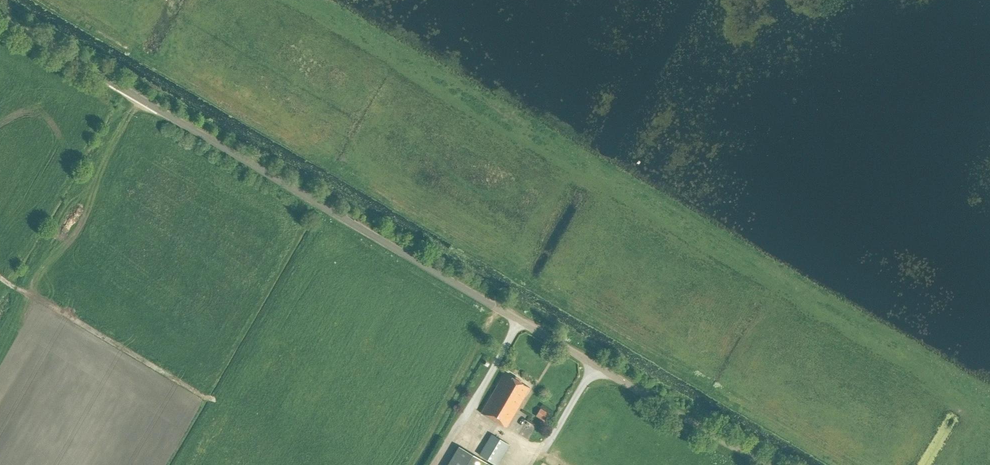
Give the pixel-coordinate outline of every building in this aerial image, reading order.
[(504,373),(497,385),(481,412),(506,426),(529,387),(504,373)] [(509,444),(491,434),(480,454),(497,464),(509,444)] [(486,461),(459,445),(447,464),(484,464),(486,461)]
